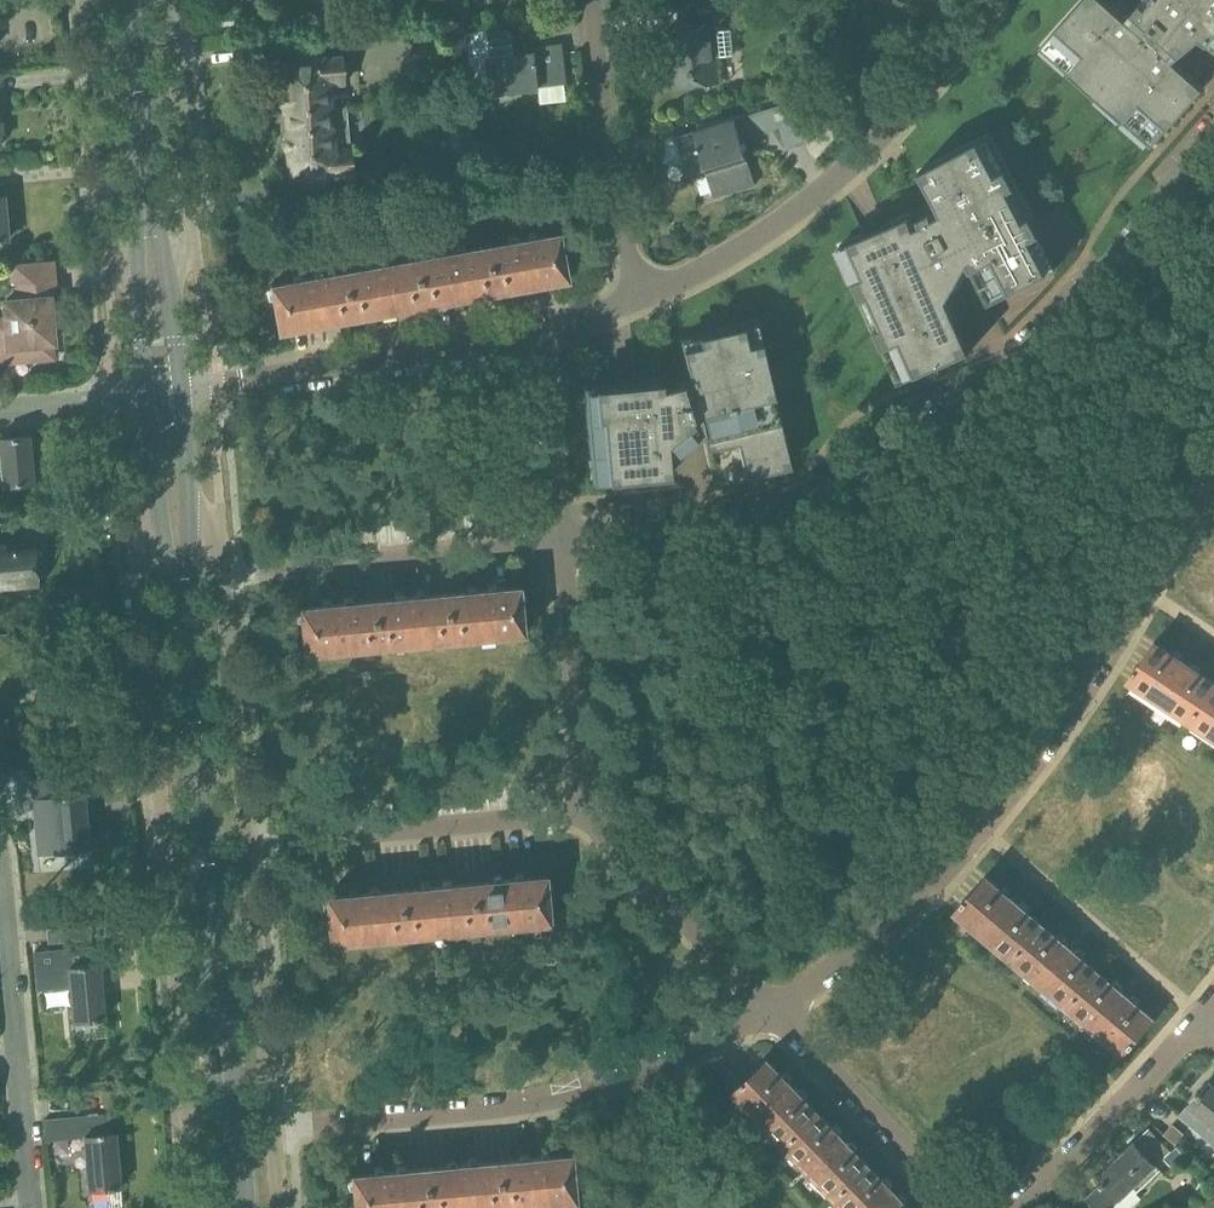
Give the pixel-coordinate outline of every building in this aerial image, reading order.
[(322,26),(349,20),(340,0),(311,0),(322,26)] [(1203,88),(1205,86),(1175,59),(1201,37),(1213,47),(1213,0),(1151,0),(1147,5),(1143,0),(1132,11),(1137,16),(1132,21),(1108,0),(1082,0),(1042,46),(1152,144),(1203,88)] [(690,24),(670,26),(676,86),(718,82),(716,57),(734,55),(731,29),(723,30),(720,7),(689,10),(690,24)] [(510,28),(467,33),(472,78),(490,76),(490,79),(492,79),(494,93),(539,87),(539,84),(566,80),(562,45),(560,45),(533,49),(534,54),(513,56),(510,28)] [(355,32),(327,35),(328,50),(356,47),(355,32)] [(283,111),(330,107),(328,84),(344,82),(342,56),(278,62),(283,111)] [(746,115),(752,133),(798,119),(792,101),(746,115)] [(454,150),(476,148),(470,102),(449,104),(454,150)] [(330,107),(283,111),(290,181),(300,181),(301,189),(330,187),(330,180),(352,177),(350,149),(334,151),(330,107)] [(734,118),(676,137),(687,174),(706,168),(714,196),(754,183),(734,118)] [(1059,267),(989,136),(919,171),(941,213),(935,216),(932,211),(919,217),(922,223),(917,226),(911,214),(839,245),(899,383),(971,351),(948,299),(968,264),(989,304),(1059,267)] [(5,214),(4,195),(0,196),(0,241),(8,240),(7,231),(10,230),(8,215),(5,214)] [(567,279),(558,233),(271,284),(279,330),(567,279)] [(13,329),(13,325),(5,325),(0,326),(0,356),(9,356),(10,362),(54,359),(48,299),(56,298),(53,262),(14,265),(18,302),(24,301),(27,328),(13,329)] [(669,460),(702,435),(714,485),(790,466),(756,322),(680,340),(691,385),(684,387),(682,381),(668,384),(670,390),(663,392),(662,379),(584,387),(593,481),(668,474),(669,475),(671,474),(669,460)] [(33,483),(35,483),(31,436),(0,439),(0,453),(3,486),(19,484),(20,509),(36,508),(33,483)] [(37,582),(36,576),(42,576),(39,550),(34,550),(33,545),(0,549),(0,585),(37,582)] [(304,653),(523,633),(519,586),(300,606),(304,653)] [(14,652),(12,631),(0,633),(0,653),(14,652)] [(1213,684),(1213,681),(1155,641),(1128,680),(1189,722),(1213,684)] [(1189,722),(1213,738),(1213,684),(1189,722)] [(0,729),(0,749),(10,748),(8,728),(0,729)] [(33,797),(52,795),(58,852),(89,849),(84,794),(78,795),(76,777),(32,781),(33,797)] [(326,896),(331,942),(549,922),(545,876),(326,896)] [(1010,961),(1041,925),(985,877),(954,912),(1010,961)] [(90,924),(61,926),(62,941),(92,939),(90,924)] [(1096,973),(1041,925),(1010,961),(1065,1009),(1096,973)] [(38,985),(69,982),(73,1021),(105,1019),(100,964),(94,964),(92,946),(34,952),(35,968),(37,987),(38,987),(38,985)] [(1096,973),(1065,1009),(1120,1057),(1151,1021),(1096,973)] [(782,1145),(817,1113),(766,1059),(732,1092),(782,1145)] [(1180,1115),(1192,1125),(1202,1114),(1213,1124),(1213,1085),(1208,1080),(1180,1115)] [(102,1091),(104,1106),(119,1105),(118,1089),(102,1091)] [(782,1145),(812,1177),(833,1199),(867,1167),(817,1113),(782,1145)] [(112,1115),(63,1118),(45,1119),(46,1140),(84,1136),(89,1189),(121,1187),(115,1132),(113,1132),(112,1115)] [(1176,1144),(1185,1134),(1173,1124),(1164,1134),(1176,1144)] [(1156,1164),(1134,1141),(1097,1177),(1103,1182),(1085,1199),(1095,1207),(1111,1207),(1132,1187),(1137,1192),(1161,1169),(1156,1165),(1156,1164)] [(569,1154),(350,1173),(353,1207),(494,1207),(573,1201),(569,1154)] [(833,1199),(841,1207),(906,1207),(867,1167),(833,1199)]
